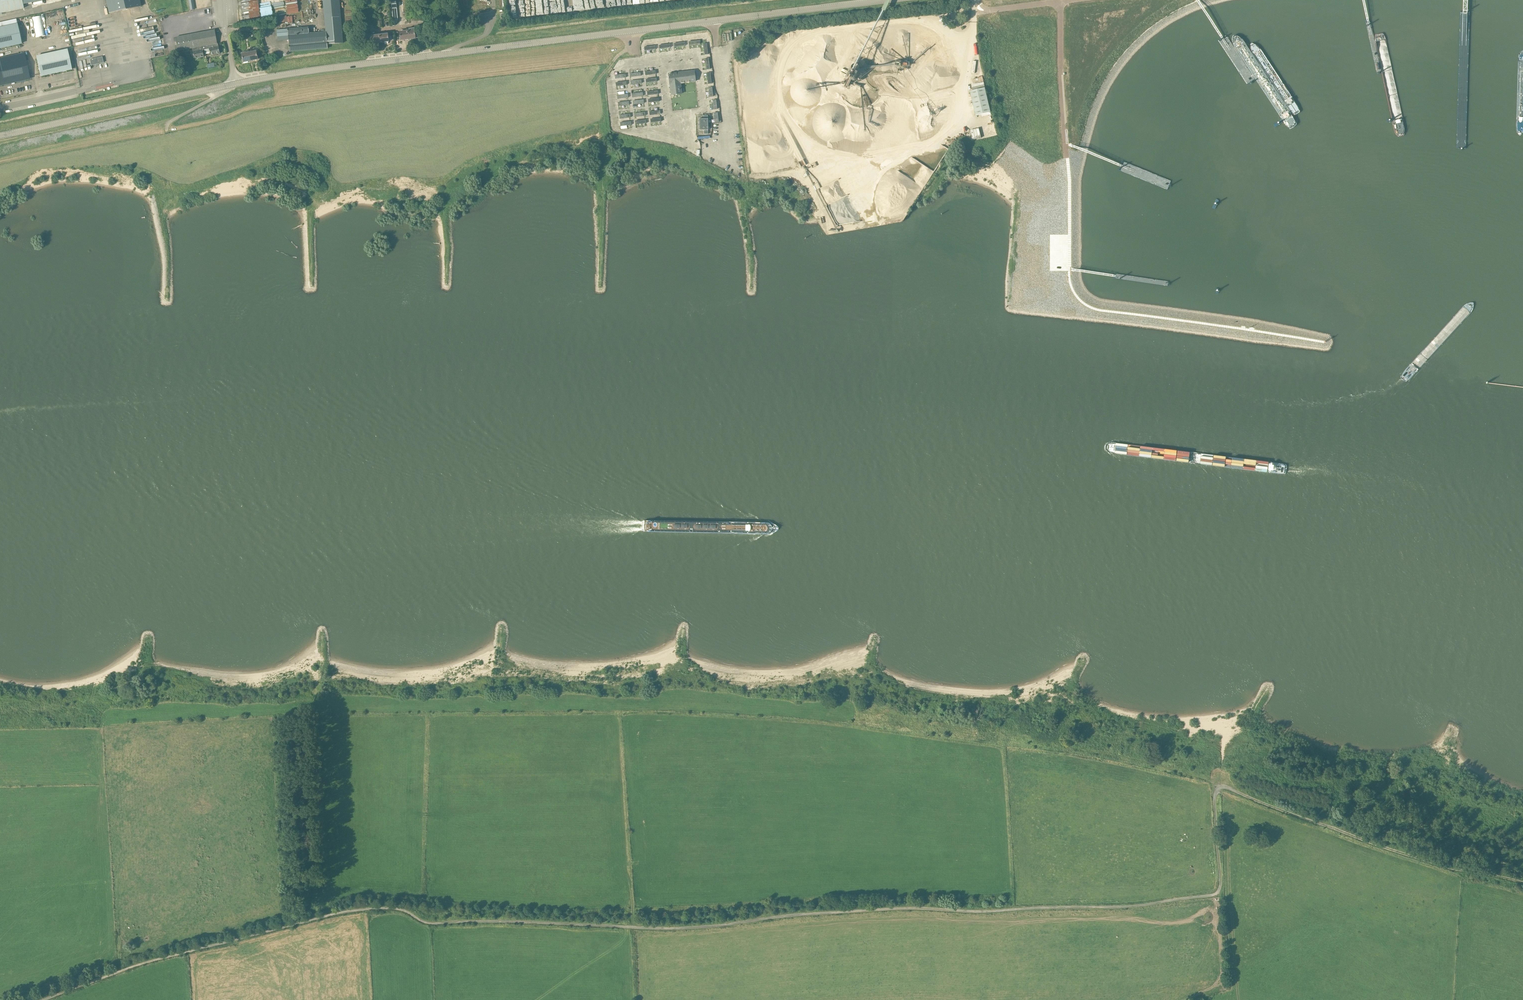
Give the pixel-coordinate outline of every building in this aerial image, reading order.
[(55,0),(0,0),(0,12),(55,0)] [(108,13),(141,6),(139,0),(106,0),(108,13)] [(340,13),(339,0),(323,0),(325,29),(323,29),(324,32),(309,33),(309,27),(288,29),(277,30),(278,40),(289,40),(290,52),(328,49),(327,44),(343,43),(340,13)] [(33,17),(36,37),(46,35),(42,15),(33,17)] [(4,36),(19,33),(17,23),(2,26),(4,36)] [(407,31),(408,39),(415,38),(414,29),(407,29),(407,31)] [(207,45),(217,43),(214,30),(176,37),(178,51),(192,48),(204,46),(205,49),(208,49),(207,45)] [(400,40),(408,39),(407,31),(399,32),(400,40)] [(4,36),(6,46),(21,43),(19,33),(4,36)] [(379,35),(380,42),(388,41),(388,34),(379,35)] [(380,42),(379,35),(370,36),(370,35),(364,35),(365,40),(370,39),(371,43),(380,42)] [(207,45),(208,49),(209,48),(211,55),(220,53),(218,47),(218,43),(217,43),(207,45)] [(202,50),(205,49),(204,46),(192,48),(194,58),(204,57),(202,50)] [(54,63),(56,73),(61,71),(62,71),(63,71),(71,69),(69,58),(68,55),(67,52),(67,49),(59,51),(61,61),(54,63)] [(249,52),(251,61),(258,60),(257,50),(249,52)] [(51,74),(56,73),(54,63),(61,61),(59,51),(36,56),(40,74),(41,76),(49,74),(50,74),(51,74)] [(243,63),(251,61),(249,52),(241,54),(243,63)] [(12,73),(14,82),(20,80),(21,80),(29,78),(29,76),(28,74),(24,54),(8,57),(12,73)] [(12,73),(8,57),(0,59),(0,75),(12,73)] [(102,57),(89,60),(91,66),(103,63),(102,57)] [(671,95),(675,94),(682,94),(680,83),(695,81),(694,71),(668,74),(671,95)] [(14,82),(12,73),(0,75),(0,85),(13,82),(14,82)] [(975,115),(990,112),(985,87),(984,85),(973,88),(973,90),(970,91),(975,115)] [(699,124),(708,125),(708,115),(704,115),(704,119),(699,119),(699,124)] [(708,134),(708,125),(699,124),(699,130),(704,130),(704,134),(708,134)] [(972,140),(981,138),(979,128),(970,130),(972,140)]
